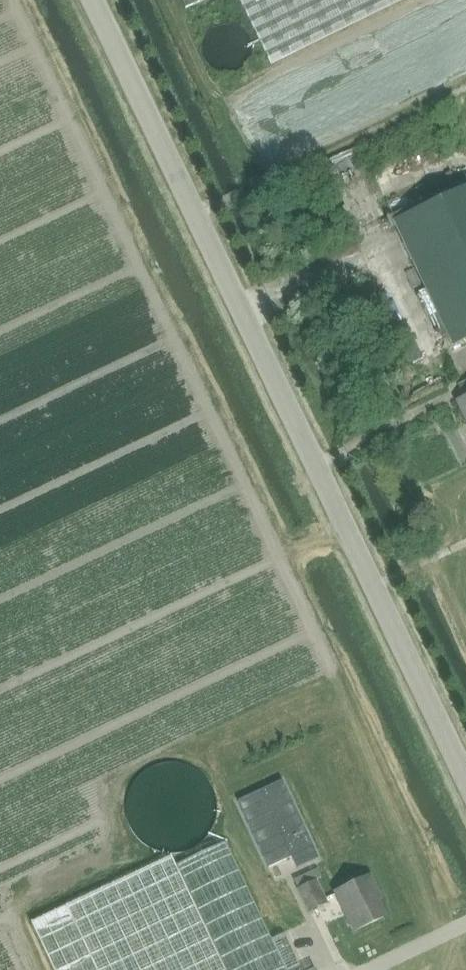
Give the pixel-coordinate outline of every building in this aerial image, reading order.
[(270,65),(271,67),(408,0),(238,0),(270,65)] [(465,339),(465,186),(394,222),(452,346),(465,339)] [(457,401),(465,417),(465,396),(457,401)] [(291,857),(296,868),(318,858),(282,780),(238,801),(269,867),(291,857)] [(30,923),(52,969),(294,969),(300,967),(284,933),(272,939),(227,842),(176,865),(172,856),(66,906),(30,923)] [(354,931),(384,917),(372,893),(376,891),(369,875),(335,891),(354,931)] [(308,911),(327,902),(316,879),(298,888),(308,911)]
